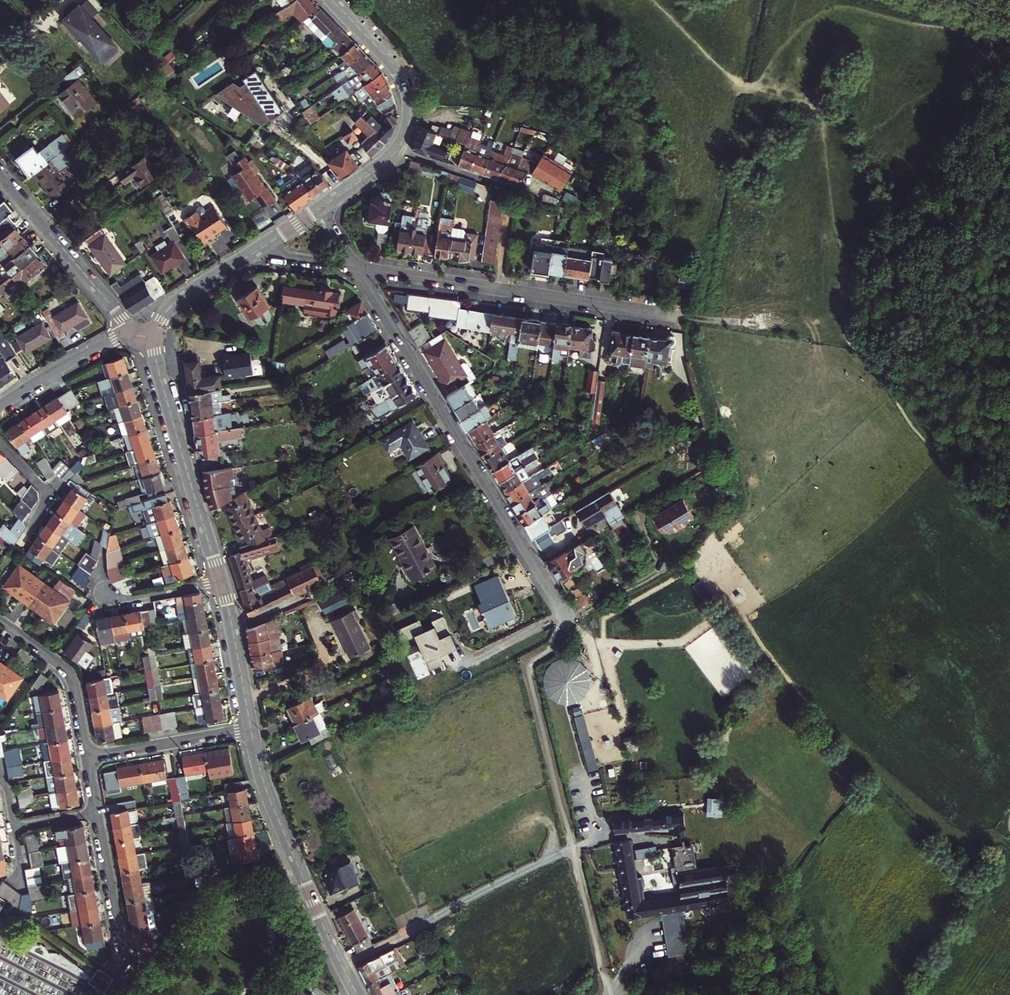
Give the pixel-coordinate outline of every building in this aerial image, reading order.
[(101,56),(109,49),(111,51),(117,46),(90,16),(98,9),(89,0),(84,0),(77,6),(73,2),(65,9),(69,13),(66,16),(72,23),(69,26),(78,35),(81,33),(101,56)] [(309,16),(319,9),(312,0),(295,0),(282,9),(276,12),(282,21),(288,16),(286,14),(290,11),(289,8),(290,7),(292,9),(299,17),(305,12),(309,16)] [(282,9),(295,0),(279,0),(277,2),(282,9)] [(303,20),(324,41),(329,36),(337,28),(319,9),(309,16),(303,20)] [(332,48),(340,56),(353,44),(337,28),(329,36),(336,44),(332,48)] [(348,65),(362,52),(354,43),(353,44),(340,56),(348,65)] [(167,62),(152,44),(146,50),(161,68),(167,62)] [(370,62),(362,52),(348,65),(356,74),(370,62)] [(338,94),(343,101),(380,73),(370,62),(356,74),(360,78),(338,94)] [(348,65),(344,69),(347,72),(351,78),(356,74),(348,65)] [(234,82),(216,94),(263,124),(284,111),(256,69),(243,78),(246,82),(240,86),(234,82)] [(361,104),(364,102),(363,101),(386,83),(380,73),(343,101),(346,105),(356,97),(361,104)] [(76,119),(95,103),(77,80),(57,95),(76,119)] [(380,112),(394,104),(386,83),(363,101),(364,102),(368,107),(370,104),(380,112)] [(144,112),(147,110),(137,96),(120,109),(123,115),(138,105),(144,112)] [(302,113),(310,125),(332,108),(324,97),(302,113)] [(343,101),(332,108),(338,116),(348,109),(346,105),(343,101)] [(332,108),(310,125),(325,148),(342,137),(353,130),(358,138),(360,135),(348,119),(342,123),(338,116),(332,108)] [(374,131),(384,145),(386,143),(392,134),(394,129),(396,124),(396,116),(395,109),(383,116),(387,118),(375,129),(374,131)] [(368,136),(362,143),(364,147),(371,157),(378,152),(384,145),(374,131),(375,129),(361,116),(355,123),(368,136)] [(437,132),(466,143),(457,166),(471,170),(480,145),(481,142),(472,139),(474,134),(470,133),(470,132),(437,120),(433,131),(437,132)] [(433,131),(422,127),(421,126),(412,147),(413,152),(427,156),(428,153),(443,159),(446,150),(431,145),(437,132),(433,131)] [(353,130),(342,137),(345,141),(350,143),(358,138),(353,130)] [(480,145),(471,170),(482,174),(492,148),(494,144),(489,143),(488,147),(480,145)] [(23,167),(29,177),(34,174),(49,163),(41,151),(38,153),(33,147),(19,158),(25,165),(23,167)] [(329,162),(340,179),(371,157),(364,147),(355,154),(360,160),(357,162),(353,157),(351,158),(346,150),(329,161),(329,162)] [(482,174),(495,178),(506,162),(509,153),(511,150),(507,149),(504,156),(494,152),(495,149),(492,148),(482,174)] [(548,148),(544,153),(531,174),(559,191),(571,173),(551,161),(556,153),(548,148)] [(60,173),(73,164),(63,152),(49,163),(34,174),(53,199),(70,186),(60,173)] [(520,163),(522,158),(522,157),(509,153),(506,162),(495,178),(505,182),(520,163)] [(161,173),(147,154),(118,175),(125,185),(134,179),(141,188),(161,173)] [(263,209),(275,201),(267,189),(265,190),(255,176),(259,173),(251,161),(248,164),(243,158),(233,165),(238,172),(231,177),(243,194),(242,196),(247,204),(255,198),(263,209)] [(515,185),(535,163),(522,158),(520,163),(505,182),(515,185)] [(411,161),(408,169),(420,174),(424,165),(411,161)] [(297,175),(313,197),(329,186),(318,170),(312,163),(297,174),(297,175)] [(446,177),(445,186),(456,189),(456,188),(458,188),(459,177),(447,173),(446,177)] [(294,210),(304,203),(313,197),(297,175),(294,178),(279,188),(294,210)] [(459,177),(458,188),(472,194),(476,182),(459,177)] [(373,222),(389,225),(395,184),(386,182),(385,183),(384,191),(382,193),(371,200),(369,217),(367,219),(367,221),(368,222),(371,223),(373,222)] [(155,199),(166,217),(172,213),(161,195),(155,199)] [(8,217),(16,210),(7,199),(0,204),(0,224),(8,217)] [(489,209),(503,210),(504,204),(491,200),(489,209)] [(196,211),(182,220),(189,230),(193,227),(204,245),(215,238),(213,234),(211,231),(215,228),(217,231),(225,226),(212,206),(205,211),(206,214),(200,217),(196,211)] [(410,251),(436,255),(438,236),(426,234),(428,219),(426,219),(428,209),(417,207),(416,213),(410,251)] [(489,209),(488,216),(502,217),(503,210),(489,209)] [(410,251),(416,213),(404,211),(402,223),(396,222),(395,231),(400,232),(398,250),(410,251)] [(17,227),(8,217),(0,224),(0,241),(17,227)] [(448,257),(451,237),(453,222),(440,221),(438,236),(436,255),(448,257)] [(0,241),(3,245),(0,247),(0,249),(4,253),(26,235),(19,225),(17,227),(0,241)] [(180,239),(172,226),(165,231),(173,244),(180,239)] [(120,257),(100,229),(85,240),(93,251),(96,256),(105,268),(120,257)] [(451,237),(448,257),(469,260),(469,258),(474,259),(478,235),(466,233),(465,240),(451,237)] [(498,243),(499,236),(485,234),(484,241),(498,243)] [(26,235),(4,253),(0,257),(0,262),(4,267),(5,265),(33,243),(26,235)] [(135,244),(141,253),(145,250),(140,241),(135,244)] [(183,259),(173,244),(168,247),(165,241),(153,249),(156,255),(152,257),(162,273),(183,259)] [(550,271),(553,244),(545,243),(536,242),(535,249),(533,267),(533,269),(550,271)] [(41,253),(33,243),(5,265),(14,276),(41,253)] [(550,271),(564,274),(568,246),(553,244),(550,271)] [(568,246),(564,274),(589,277),(590,275),(593,250),(568,246)] [(482,255),(496,256),(497,249),(483,248),(482,255)] [(593,250),(590,275),(600,277),(600,278),(609,279),(613,257),(601,255),(602,251),(593,250)] [(41,253),(14,276),(0,287),(0,295),(11,286),(12,287),(24,277),(27,282),(49,263),(41,253)] [(482,255),(481,262),(495,263),(496,256),(482,255)] [(110,285),(121,300),(133,314),(166,294),(155,276),(145,283),(141,275),(146,271),(140,261),(130,267),(131,270),(110,285)] [(691,275),(680,272),(679,281),(689,283),(691,275)] [(24,277),(12,287),(15,291),(27,282),(24,277)] [(320,290),(284,285),(282,300),(306,304),(305,312),(326,316),(326,312),(336,314),(340,293),(332,292),(332,290),(321,288),(320,290)] [(257,286),(239,298),(251,318),(254,316),(258,322),(264,323),(265,322),(266,324),(269,321),(269,320),(270,319),(271,313),(267,307),(270,305),(257,286)] [(351,321),(367,311),(361,301),(346,310),(351,321)] [(80,302),(55,316),(57,318),(51,321),(62,340),(70,336),(66,329),(76,324),(78,327),(80,328),(91,322),(80,302)] [(458,325),(492,331),(492,328),(495,314),(461,309),(458,325)] [(353,344),(378,328),(367,311),(351,321),(347,323),(348,324),(343,327),(353,344)] [(522,318),(495,314),(492,328),(511,331),(507,359),(517,360),(519,345),(522,318)] [(538,348),(539,342),(542,321),(522,318),(519,345),(538,348)] [(542,321),(539,342),(554,344),(558,323),(542,321)] [(19,337),(28,352),(52,337),(44,322),(19,337)] [(570,345),(573,325),(558,323),(554,344),(552,358),(559,359),(560,353),(568,354),(570,345)] [(6,334),(0,325),(0,348),(8,361),(19,354),(6,334)] [(420,325),(409,332),(414,339),(415,341),(426,334),(420,325)] [(594,328),(573,325),(570,345),(580,347),(579,356),(590,358),(591,350),(594,347),(595,340),(592,336),(594,328)] [(631,359),(634,334),(621,332),(621,330),(615,329),(610,360),(630,363),(631,359)] [(426,334),(415,341),(418,346),(429,340),(426,334)] [(646,365),(646,361),(650,337),(634,334),(631,359),(634,360),(633,367),(645,369),(646,365)] [(667,363),(670,345),(672,346),(673,345),(675,343),(676,341),(676,339),(675,338),(675,337),(673,336),(672,335),(671,335),(669,336),(667,338),(666,339),(650,337),(646,361),(646,365),(648,366),(652,364),(652,362),(664,364),(665,362),(667,363)] [(435,370),(455,358),(445,340),(425,352),(435,370)] [(374,376),(397,361),(386,343),(373,351),(371,350),(368,352),(367,354),(358,359),(363,367),(367,364),(374,376)] [(8,361),(0,348),(0,385),(17,374),(8,361)] [(102,364),(107,378),(129,372),(124,357),(102,364)] [(460,366),(455,358),(435,370),(446,387),(456,382),(460,388),(466,384),(474,379),(470,373),(472,372),(467,363),(464,363),(460,366)] [(285,363),(273,360),(272,363),(283,373),(285,363)] [(191,392),(223,388),(222,386),(221,374),(203,376),(200,361),(186,362),(191,392)] [(375,389),(378,388),(404,372),(397,361),(374,376),(372,377),(377,385),(374,387),(375,389)] [(586,392),(595,393),(597,380),(598,372),(590,371),(586,392)] [(129,372),(107,378),(98,381),(102,391),(116,387),(117,391),(133,385),(129,372)] [(385,399),(411,383),(404,372),(378,388),(385,399)] [(595,393),(592,417),(600,419),(605,382),(597,380),(595,393)] [(297,383),(292,385),(294,392),(295,395),(301,393),(297,383)] [(417,394),(411,383),(385,399),(378,404),(384,413),(391,409),(393,409),(397,407),(398,405),(417,394)] [(456,408),(473,397),(466,384),(460,388),(448,395),(456,408)] [(133,385),(117,391),(111,393),(113,400),(112,402),(114,407),(115,408),(138,400),(133,385)] [(103,396),(104,395),(111,393),(117,391),(116,387),(102,391),(103,396)] [(223,394),(223,388),(191,392),(192,405),(228,400),(233,399),(232,393),(223,394)] [(81,403),(72,389),(66,393),(75,407),(81,403)] [(47,405),(59,425),(72,417),(70,410),(75,407),(66,393),(47,405)] [(111,393),(104,395),(109,410),(114,408),(115,408),(114,407),(112,402),(113,400),(111,393)] [(462,419),(481,407),(475,396),(473,397),(456,408),(462,419)] [(119,423),(143,415),(138,400),(115,408),(114,408),(119,423)] [(228,400),(192,405),(194,417),(216,413),(215,408),(221,407),(221,404),(228,403),(228,400)] [(487,404),(481,407),(462,419),(469,430),(486,419),(502,409),(497,401),(488,406),(487,404)] [(59,425),(47,405),(34,413),(47,433),(48,434),(60,426),(59,425)] [(230,412),(216,413),(194,417),(196,434),(231,429),(230,412)] [(315,412),(308,416),(311,420),(318,416),(315,412)] [(22,422),(31,436),(33,439),(35,441),(47,433),(34,413),(22,422)] [(147,429),(143,415),(119,423),(123,437),(125,437),(147,429)] [(469,430),(477,443),(495,432),(486,419),(469,430)] [(410,456),(429,446),(414,421),(383,440),(388,450),(402,442),(410,456)] [(27,439),(31,436),(22,422),(7,431),(17,446),(18,445),(24,454),(32,448),(26,440),(27,439)] [(701,444),(709,441),(705,426),(697,429),(701,444)] [(219,454),(221,453),(220,440),(243,436),(241,428),(231,429),(196,434),(200,456),(202,456),(219,454)] [(152,444),(147,429),(125,437),(129,451),(152,444)] [(495,432),(477,443),(485,457),(504,446),(507,444),(502,436),(503,436),(499,430),(495,432)] [(516,448),(511,441),(507,444),(504,446),(508,453),(516,448)] [(129,451),(134,465),(157,458),(152,444),(129,451)] [(508,453),(504,446),(485,457),(493,470),(510,460),(506,454),(508,453)] [(510,460),(493,470),(499,480),(514,471),(522,467),(533,460),(538,457),(535,451),(531,453),(528,449),(510,460)] [(7,457),(0,450),(0,475),(1,476),(2,477),(11,468),(8,465),(7,466),(2,461),(7,457)] [(414,467),(430,493),(452,480),(443,464),(445,463),(438,452),(414,467)] [(94,453),(88,455),(84,465),(96,461),(94,453)] [(204,471),(221,468),(219,454),(202,456),(204,471)] [(8,465),(11,462),(7,457),(2,461),(7,466),(8,465)] [(49,479),(56,474),(53,469),(45,457),(38,462),(49,479)] [(139,480),(161,472),(157,458),(134,465),(139,480)] [(78,472),(84,465),(78,459),(70,469),(62,478),(68,482),(71,479),(78,472)] [(534,463),(533,460),(522,467),(525,472),(533,467),(532,465),(534,463)] [(61,461),(53,469),(56,474),(62,478),(70,469),(61,461)] [(221,468),(204,471),(207,489),(212,508),(227,501),(236,496),(234,483),(232,483),(231,476),(234,476),(234,472),(241,471),(240,466),(221,468)] [(518,476),(519,476),(525,472),(522,467),(514,471),(518,476)] [(513,502),(541,485),(537,479),(546,473),(543,469),(523,482),(506,491),(513,502)] [(518,476),(514,471),(499,480),(506,491),(523,482),(519,476),(518,476)] [(85,482),(78,472),(71,479),(78,484),(85,482)] [(166,487),(161,472),(139,480),(144,494),(151,492),(166,487)] [(88,497),(93,495),(78,484),(71,479),(68,482),(68,483),(74,488),(66,499),(79,509),(80,508),(84,503),(88,497)] [(513,502),(519,513),(551,493),(545,483),(541,485),(513,502)] [(39,492),(32,484),(22,498),(32,509),(39,498),(39,492)] [(231,518),(234,525),(256,514),(248,499),(255,496),(251,489),(236,496),(227,501),(230,506),(225,510),(229,519),(231,518)] [(140,496),(142,502),(153,498),(151,492),(144,494),(140,496)] [(609,492),(577,511),(586,528),(606,516),(613,528),(611,529),(618,541),(630,534),(622,518),(624,517),(609,492)] [(551,493),(519,513),(526,524),(549,509),(559,504),(552,493),(551,493)] [(161,496),(164,503),(169,501),(167,494),(161,496)] [(126,499),(129,506),(142,502),(140,496),(140,495),(126,499)] [(142,502),(144,510),(149,524),(175,515),(170,501),(169,501),(164,503),(161,496),(153,498),(142,502)] [(22,521),(23,522),(23,521),(32,509),(22,498),(13,511),(22,521)] [(79,509),(66,499),(57,512),(74,525),(77,527),(83,519),(76,514),(79,509)] [(693,517),(682,500),(653,517),(661,530),(668,532),(673,529),(677,529),(680,528),(681,527),(682,525),(683,524),(684,523),(693,517)] [(526,524),(534,537),(548,529),(557,523),(549,509),(526,524)] [(66,537),(74,525),(57,512),(48,524),(66,537)] [(249,545),(274,537),(270,526),(263,529),(256,514),(234,525),(238,532),(236,533),(240,541),(247,539),(249,545)] [(104,527),(111,532),(114,517),(112,515),(106,522),(108,523),(104,527)] [(156,537),(180,530),(175,515),(149,524),(146,525),(150,539),(156,537)] [(19,539),(26,529),(23,522),(22,521),(13,533),(19,539)] [(13,533),(5,524),(0,530),(0,536),(5,540),(14,546),(19,539),(13,533)] [(66,537),(48,524),(39,537),(53,547),(60,552),(69,539),(66,537)] [(392,539),(404,562),(427,551),(414,528),(392,539)] [(555,541),(554,538),(548,529),(534,537),(542,550),(555,541)] [(104,530),(101,544),(103,545),(108,549),(110,536),(111,534),(104,530)] [(161,552),(184,544),(180,530),(156,537),(161,552)] [(291,547),(283,532),(276,536),(280,549),(281,552),(291,547)] [(121,548),(117,534),(110,536),(108,549),(107,552),(120,548),(121,548)] [(258,592),(255,585),(247,559),(280,549),(276,536),(274,537),(249,545),(240,548),(241,552),(230,557),(250,617),(321,582),(313,565),(279,581),(258,592)] [(27,555),(47,570),(58,554),(51,550),(53,547),(39,537),(27,555)] [(101,544),(97,541),(92,556),(98,560),(103,545),(101,544)] [(549,562),(559,579),(562,583),(579,572),(577,569),(579,567),(581,565),(582,563),(583,559),(583,556),(583,554),(581,550),(580,549),(583,547),(581,543),(549,562)] [(189,558),(184,544),(161,552),(166,565),(171,563),(189,558)] [(120,548),(107,552),(108,568),(121,564),(125,563),(120,548)] [(434,565),(427,551),(404,562),(405,563),(413,577),(434,565)] [(92,556),(86,552),(77,564),(80,566),(91,574),(96,567),(95,566),(98,560),(92,556)] [(194,574),(189,558),(171,563),(176,580),(194,574)] [(413,577),(405,563),(400,566),(407,580),(413,577)] [(126,578),(121,564),(108,568),(108,572),(112,583),(126,578)] [(30,604),(45,583),(19,565),(5,586),(30,604)] [(87,580),(91,574),(80,566),(72,578),(86,587),(90,582),(87,580)] [(386,577),(384,571),(373,576),(376,583),(386,577)] [(258,592),(279,581),(276,575),(255,585),(258,592)] [(514,614),(497,576),(476,585),(483,601),(480,603),(490,625),(514,614)] [(126,578),(112,583),(124,594),(130,594),(134,593),(129,577),(126,578)] [(77,591),(60,580),(55,587),(71,599),(77,591)] [(70,601),(45,583),(30,604),(55,622),(70,601)] [(352,599),(347,589),(320,602),(326,613),(352,599)] [(180,604),(183,619),(206,614),(204,600),(202,600),(201,592),(176,597),(177,605),(180,604)] [(585,594),(574,602),(578,608),(589,601),(585,594)] [(152,625),(159,623),(156,608),(149,610),(152,625)] [(355,609),(333,620),(351,657),(370,648),(356,620),(360,618),(355,609)] [(126,614),(131,638),(146,635),(144,626),(152,625),(149,610),(126,614)] [(87,613),(78,625),(83,629),(92,617),(87,613)] [(112,616),(117,642),(131,639),(131,638),(126,614),(112,616)] [(206,614),(183,619),(186,633),(209,629),(206,614)] [(420,620),(403,627),(408,638),(415,635),(426,661),(428,660),(431,668),(444,662),(441,654),(457,646),(443,615),(431,621),(433,626),(424,630),(420,620)] [(102,644),(117,642),(112,616),(97,619),(102,644)] [(389,628),(384,618),(376,622),(381,632),(389,628)] [(253,655),(282,649),(279,635),(275,619),(247,629),(253,655)] [(189,648),(212,644),(209,629),(186,633),(189,648)] [(79,633),(65,653),(80,663),(94,643),(79,633)] [(191,663),(197,662),(214,659),(212,644),(189,648),(191,663)] [(285,661),(282,649),(253,655),(255,670),(276,666),(285,661)] [(551,708),(591,698),(579,651),(571,654),(572,657),(540,665),(551,708)] [(150,656),(152,670),(158,669),(156,655),(150,656)] [(143,657),(146,671),(152,670),(150,656),(143,657)] [(199,677),(217,673),(214,659),(197,662),(199,677)] [(0,661),(0,693),(9,699),(23,677),(0,661)] [(191,663),(194,677),(199,677),(197,662),(191,663)] [(161,683),(158,669),(152,670),(155,684),(161,683)] [(146,671),(148,686),(155,684),(152,670),(146,671)] [(42,673),(33,686),(40,691),(49,678),(42,673)] [(202,691),(219,688),(217,673),(199,677),(202,691)] [(88,681),(91,696),(114,692),(111,677),(88,681)] [(164,698),(161,683),(155,684),(158,699),(164,698)] [(205,706),(222,703),(219,688),(202,691),(205,706)] [(44,711),(63,708),(60,692),(35,697),(38,712),(44,711)] [(94,711),(117,706),(114,692),(91,696),(94,711)] [(312,695),(288,707),(296,724),(314,715),(320,712),(312,695)] [(222,703),(205,706),(206,714),(198,715),(199,723),(225,719),(222,703)] [(123,721),(120,706),(117,706),(94,711),(97,726),(120,722),(123,721)] [(39,728),(47,727),(65,724),(63,708),(44,711),(38,712),(40,723),(33,725),(34,729),(39,728)] [(168,713),(170,728),(178,727),(175,712),(168,713)] [(161,714),(163,729),(170,728),(168,713),(161,714)] [(161,714),(153,716),(155,730),(163,729),(161,714)] [(310,737),(313,743),(331,734),(328,728),(322,731),(314,715),(296,724),(304,740),(310,737)] [(597,769),(583,715),(574,717),(588,771),(597,769)] [(145,732),(155,730),(153,716),(142,718),(145,732)] [(123,737),(120,722),(97,726),(99,741),(123,737)] [(50,743),(68,740),(65,724),(47,727),(39,728),(41,739),(49,737),(50,743)] [(47,760),(53,759),(71,756),(68,740),(50,743),(44,744),(47,760)] [(22,764),(20,748),(5,751),(6,756),(7,766),(22,764)] [(230,748),(206,753),(209,771),(233,767),(230,748)] [(209,771),(206,753),(183,756),(186,775),(209,771)] [(71,756),(53,759),(56,775),(74,772),(71,756)] [(140,764),(144,782),(167,778),(164,760),(140,764)] [(25,775),(22,764),(7,766),(10,778),(25,775)] [(144,782),(140,764),(117,768),(121,786),(144,782)] [(74,772),(56,775),(59,791),(77,788),(74,772)] [(190,798),(186,775),(177,777),(181,800),(190,798)] [(167,778),(171,802),(173,801),(181,800),(177,777),(167,778)] [(225,784),(226,792),(228,792),(243,789),(242,781),(225,784)] [(20,798),(34,796),(32,786),(18,788),(20,798)] [(80,805),(77,788),(59,791),(51,792),(54,809),(80,805)] [(249,804),(247,789),(243,789),(228,792),(231,807),(249,804)] [(35,805),(34,796),(20,798),(21,807),(35,805)] [(706,797),(706,816),(722,816),(722,797),(706,797)] [(183,815),(181,800),(173,801),(176,816),(177,816),(183,815)] [(115,805),(117,811),(136,808),(135,802),(115,805)] [(228,822),(230,822),(252,818),(249,804),(231,807),(226,808),(228,822)] [(112,812),(114,827),(131,824),(138,822),(136,808),(117,811),(112,812)] [(628,839),(617,841),(630,915),(661,911),(682,907),(730,900),(724,865),(701,868),(695,869),(694,863),(684,864),(682,838),(686,837),(683,813),(612,820),(614,833),(675,827),(680,896),(640,901),(628,839)] [(177,816),(179,831),(186,829),(183,815),(177,816)] [(236,837),(255,833),(252,818),(230,822),(228,822),(231,837),(236,837)] [(134,838),(141,837),(138,822),(131,824),(134,838)] [(114,827),(117,841),(134,838),(131,824),(114,827)] [(68,845),(86,842),(83,825),(57,830),(59,839),(61,838),(63,846),(68,845)] [(189,845),(186,829),(179,831),(182,846),(189,845)] [(26,836),(29,852),(41,850),(38,833),(26,836)] [(257,849),(255,833),(236,837),(236,838),(229,839),(234,863),(261,858),(259,849),(257,849)] [(120,857),(137,854),(134,838),(117,841),(120,857)] [(89,858),(86,842),(68,845),(71,861),(89,858)] [(657,844),(636,848),(638,857),(659,853),(657,844)] [(191,858),(189,845),(182,846),(184,859),(191,858)] [(44,866),(41,850),(29,852),(32,868),(44,866)] [(120,857),(122,871),(139,868),(137,854),(120,857)] [(89,858),(71,861),(66,862),(69,878),(92,874),(89,858)] [(331,894),(356,883),(347,862),(322,874),(331,894)] [(142,883),(139,868),(122,871),(125,886),(142,883)] [(42,873),(27,876),(29,885),(43,883),(42,873)] [(96,890),(92,874),(69,878),(72,894),(96,890)] [(4,881),(1,885),(0,885),(0,895),(1,896),(9,886),(4,881)] [(128,901),(153,897),(150,882),(142,883),(125,886),(128,901)] [(46,899),(43,883),(29,885),(30,893),(31,901),(46,899)] [(15,890),(9,886),(1,896),(7,900),(15,890)] [(7,900),(19,909),(22,895),(15,890),(7,900)] [(96,890),(72,894),(75,910),(81,909),(98,906),(96,890)] [(32,907),(31,901),(30,893),(22,895),(25,908),(32,907)] [(128,901),(131,916),(154,912),(155,912),(153,897),(128,901)] [(336,908),(344,924),(359,917),(353,905),(349,907),(347,903),(336,908)] [(81,909),(84,925),(101,922),(98,906),(81,909)] [(190,906),(178,908),(179,917),(182,916),(190,906)] [(686,930),(682,907),(661,911),(666,941),(683,938),(682,930),(686,930)] [(133,930),(150,927),(157,926),(154,912),(131,916),(133,930)] [(344,924),(358,952),(374,944),(364,926),(359,917),(344,924)] [(106,946),(101,922),(84,925),(88,949),(106,946)] [(150,927),(133,930),(136,946),(138,946),(139,952),(151,950),(150,943),(153,943),(150,927)] [(395,948),(359,966),(358,966),(367,984),(403,966),(395,948)] [(135,958),(145,966),(150,960),(139,952),(135,958)] [(135,958),(131,963),(141,972),(145,966),(135,958)] [(131,963),(126,969),(137,978),(141,972),(131,963)] [(367,984),(373,994),(389,994),(398,990),(400,990),(394,977),(405,971),(403,966),(367,984)] [(100,968),(92,979),(107,991),(115,980),(100,968)] [(137,978),(126,969),(122,975),(133,983),(137,978)] [(128,989),(133,983),(122,975),(117,981),(128,989)] [(92,979),(90,982),(105,993),(107,991),(92,979)] [(698,986),(695,985),(688,989),(691,993),(688,994),(704,994),(698,986)]
